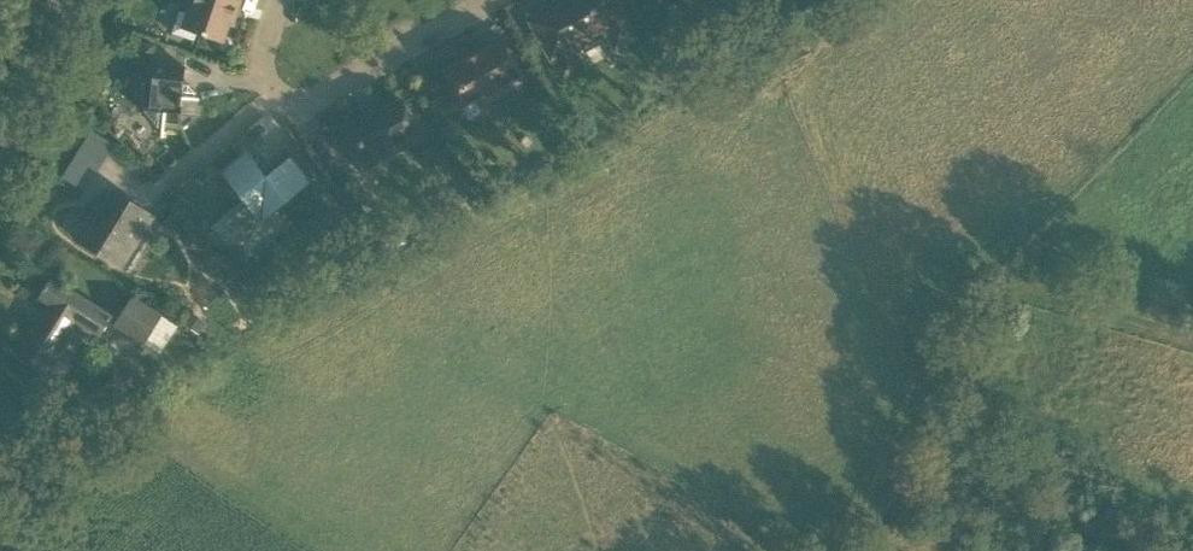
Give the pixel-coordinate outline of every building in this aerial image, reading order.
[(197,32),(223,41),(234,8),(237,9),(240,0),(192,0),(187,12),(179,10),(172,32),(194,40),(197,32)] [(529,21),(550,60),(552,59),(562,79),(583,67),(575,52),(606,34),(615,50),(636,38),(625,19),(626,18),(616,0),(567,0),(552,8),(550,5),(534,14),(536,17),(529,21)] [(464,58),(443,70),(463,105),(490,90),(493,96),(524,78),(503,40),(466,61),(464,58)] [(183,84),(185,66),(155,63),(138,76),(135,104),(145,106),(145,110),(157,127),(180,129),(196,115),(198,98),(194,97),(194,92),(188,85),(183,84)] [(404,149),(401,143),(419,133),(401,99),(367,118),(365,113),(339,127),(347,142),(343,145),(345,156),(354,164),(358,162),(364,172),(404,149)] [(87,128),(63,178),(89,190),(112,140),(87,128)] [(452,171),(437,143),(421,151),(436,179),(452,171)] [(291,155),(269,173),(265,176),(245,150),(220,171),(260,221),(311,181),(291,155)] [(346,213),(326,188),(306,204),(325,229),(346,213)] [(120,267),(153,215),(113,191),(101,211),(95,207),(75,238),(112,261),(105,273),(118,282),(125,270),(120,267)] [(112,316),(51,277),(38,297),(49,303),(43,311),(46,313),(41,320),(39,319),(28,336),(24,333),(14,350),(46,370),(77,321),(100,336),(112,316)] [(134,295),(115,326),(164,355),(183,324),(134,295)]
